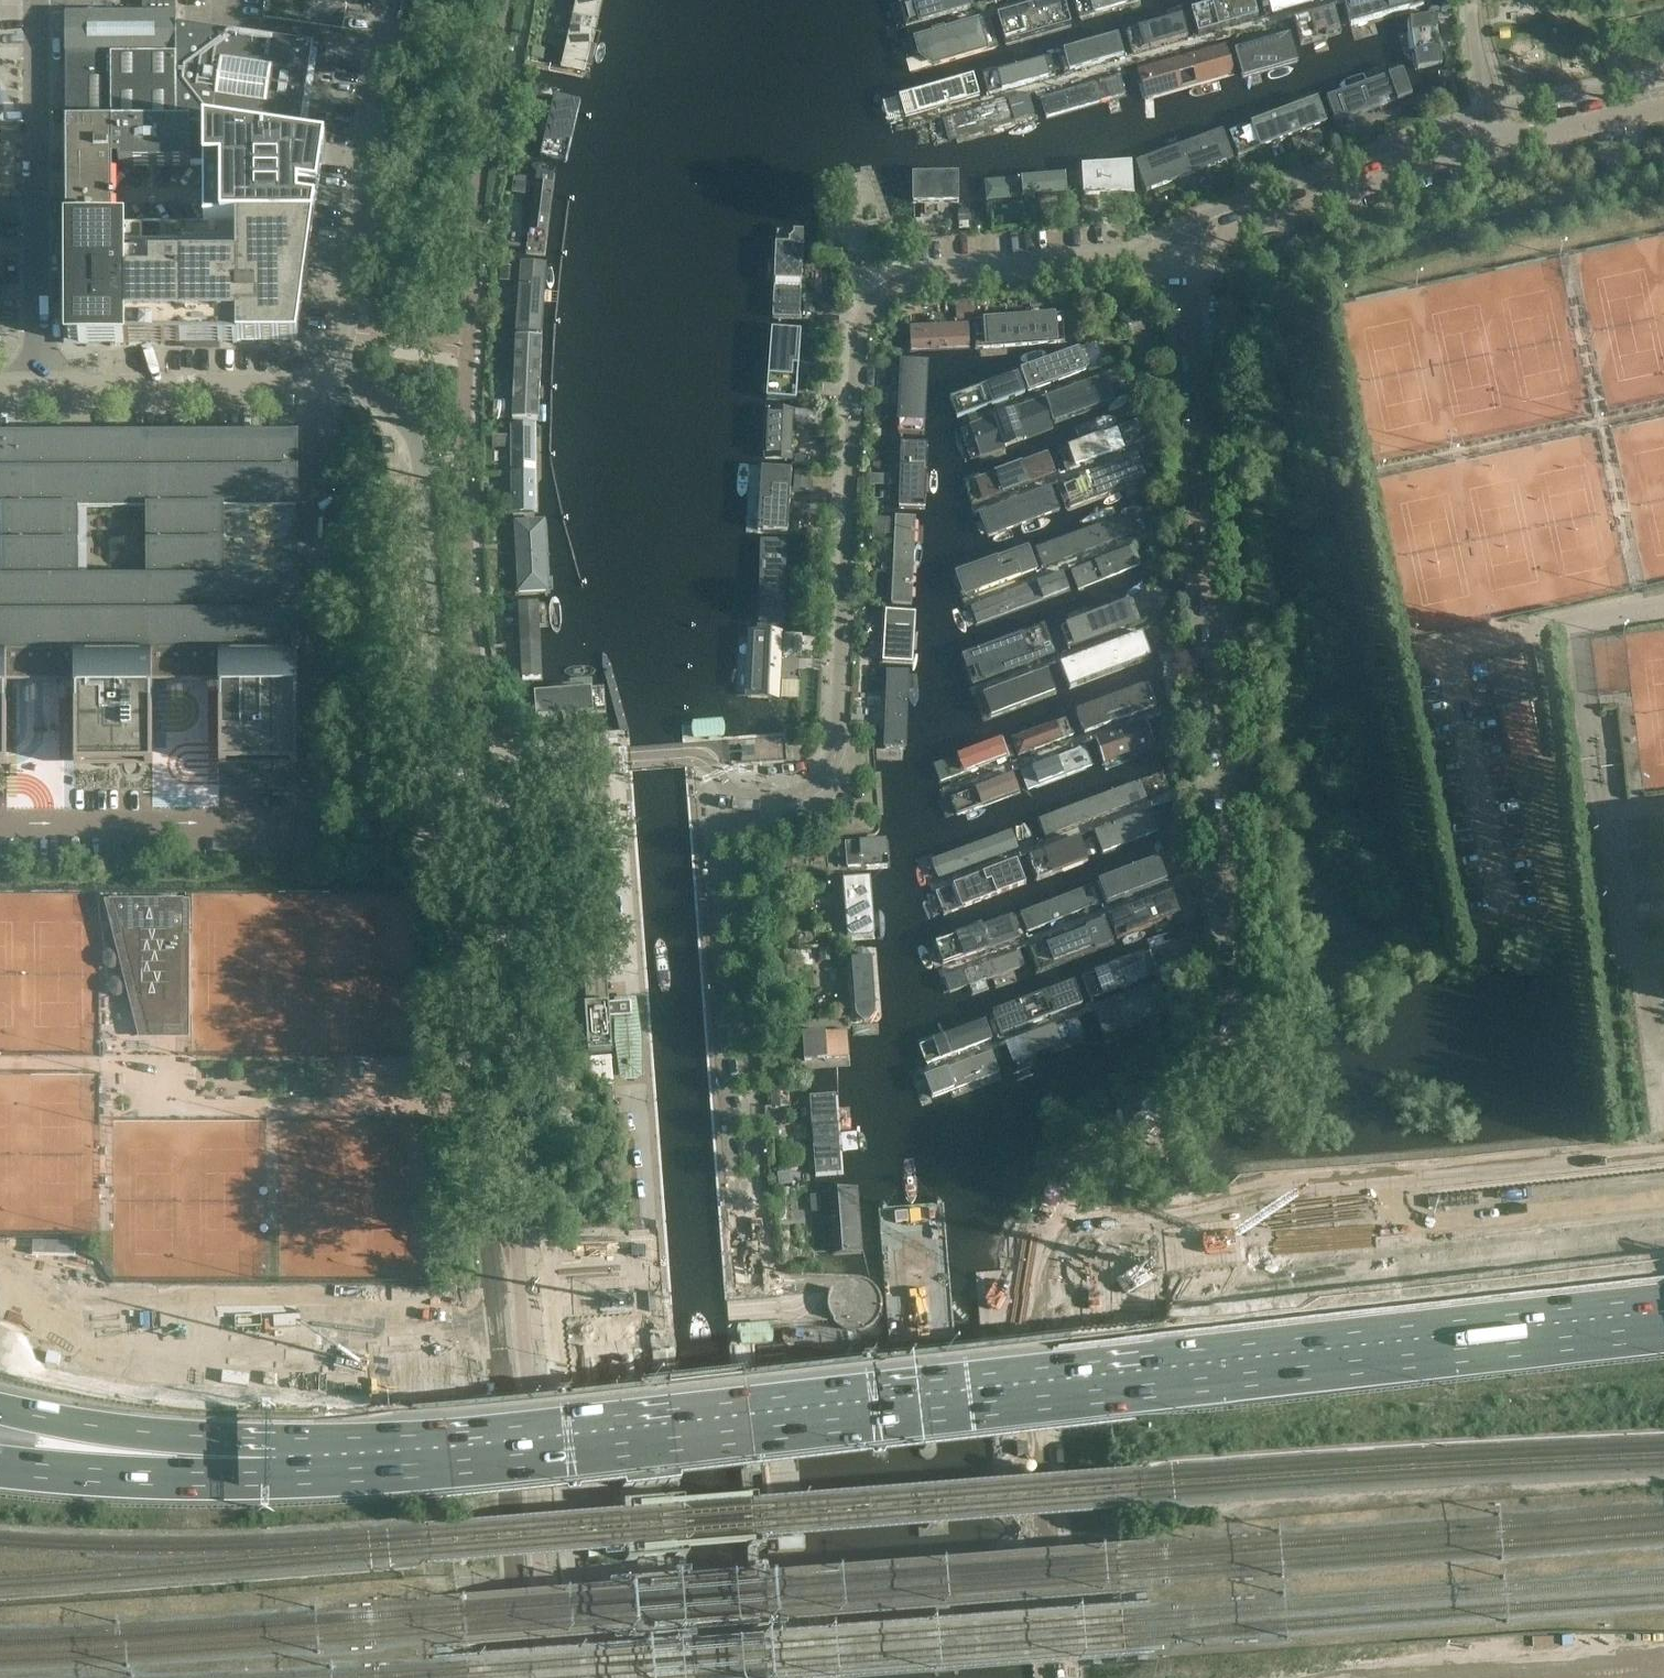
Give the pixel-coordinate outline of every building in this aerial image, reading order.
[(176,0),(66,0),(66,14),(176,14),(176,0)] [(212,0),(178,0),(179,24),(212,24),(212,0)] [(263,19),(342,30),(346,8),(344,8),(345,0),(266,0),(263,19)] [(589,79),(606,0),(577,0),(561,73),(589,79)] [(978,0),(908,0),(899,3),(907,29),(980,8),(978,0)] [(1068,0),(1054,0),(999,15),(1007,46),(1075,27),(1068,0)] [(1142,0),(1074,0),(1080,21),(1143,3),(1142,0)] [(1257,0),(1241,0),(1190,15),(1196,35),(1261,17),(1257,0)] [(1316,0),(1263,0),(1267,14),(1316,0)] [(1425,0),(1353,0),(1344,2),(1351,28),(1427,8),(1425,0)] [(1335,8),(1293,21),(1301,48),(1343,35),(1335,8)] [(111,79),(111,58),(154,57),(154,101),(66,102),(66,124),(176,123),(176,26),(176,14),(66,14),(66,79),(111,79)] [(1432,14),(1411,17),(1417,70),(1439,67),(1432,14)] [(1001,50),(992,18),(903,43),(912,75),(1001,50)] [(1188,38),(1183,19),(1127,35),(1132,54),(1188,38)] [(298,142),(313,47),(313,46),(176,26),(176,123),(191,123),(191,126),(298,142)] [(1127,54),(1122,37),(1061,55),(1066,72),(1127,54)] [(1299,67),(1291,39),(1233,56),(1241,83),(1299,67)] [(1237,78),(1228,46),(1136,73),(1145,105),(1237,78)] [(989,96),(1058,76),(1054,59),(984,80),(989,96)] [(1428,94),(1421,71),(1329,101),(1336,123),(1428,94)] [(1051,117),(1052,116),(1128,97),(1129,96),(1130,95),(1131,94),(1131,93),(1132,91),(1132,90),(1132,89),(1130,81),(1129,80),(1128,79),(1127,78),(1126,77),(1125,77),(1124,77),(1122,77),(1048,97),(1046,98),(1045,98),(1044,99),(1043,100),(1042,102),(1042,103),(1041,104),(1041,106),(1044,114),(1045,115),(1046,116),(1048,116),(1049,117),(1051,117)] [(978,100),(972,78),(902,99),(909,121),(978,100)] [(1034,120),(1028,95),(943,118),(949,143),(1034,120)] [(533,111),(535,101),(527,99),(525,109),(533,111)] [(1333,124),(1323,99),(1234,132),(1244,157),(1333,124)] [(542,105),(532,160),(556,164),(566,109),(542,105)] [(1378,125),(1374,113),(1366,116),(1370,128),(1378,125)] [(191,166),(191,126),(191,123),(176,123),(66,124),(66,126),(67,126),(67,175),(67,198),(67,223),(66,223),(67,224),(112,224),(112,222),(111,223),(111,205),(114,205),(114,198),(112,198),(112,175),(112,162),(119,162),(119,166),(191,166)] [(298,142),(191,126),(191,166),(204,166),(204,167),(204,224),(237,225),(245,225),(312,224),(313,224),(314,224),(323,161),(298,158),(298,142)] [(1224,130),(1135,163),(1146,194),(1235,160),(1224,130)] [(1324,146),(1320,132),(1306,135),(1310,149),(1324,146)] [(1132,164),(1080,166),(1082,196),(1133,195),(1132,164)] [(536,169),(526,252),(546,254),(556,172),(536,169)] [(985,180),(986,201),(1067,196),(1066,175),(985,180)] [(912,177),(913,206),(962,205),(961,176),(912,177)] [(524,191),(525,181),(512,179),(510,190),(524,191)] [(952,225),(952,220),(952,215),(941,216),(941,225),(952,225)] [(180,344),(180,224),(180,223),(161,223),(161,249),(143,249),(143,223),(124,223),(124,224),(124,344),(129,344),(162,344),(165,344),(176,344),(180,344)] [(67,224),(67,344),(124,344),(124,224),(112,224),(67,224)] [(237,292),(237,276),(237,225),(204,224),(180,224),(180,344),(187,344),(219,344),(222,344),(233,344),(237,344),(237,316),(250,316),(250,292),(237,292)] [(305,272),(307,272),(307,270),(313,224),(312,224),(245,225),(245,241),(237,241),(237,276),(237,292),(250,292),(250,316),(237,316),(237,344),(297,344),(303,300),(303,296),(302,296),(305,272)] [(780,322),(806,322),(806,263),(805,257),(804,252),(802,250),(800,248),(797,247),(795,246),(794,246),(792,246),(790,247),(787,248),(785,250),(784,252),(782,257),(781,263),(780,322)] [(841,264),(841,257),(814,256),(814,263),(841,264)] [(521,259),(516,330),(542,331),(546,261),(521,259)] [(1045,306),(1044,294),(1030,295),(1031,307),(1045,306)] [(974,319),(973,310),(972,300),(955,302),(957,320),(974,319)] [(818,301),(817,301),(807,302),(808,312),(818,311),(818,301)] [(1068,343),(1066,315),(974,322),(976,350),(1068,343)] [(973,350),(972,324),(911,325),(911,352),(973,350)] [(516,335),(512,418),(539,420),(543,336),(516,335)] [(766,400),(800,402),(803,347),(769,345),(766,400)] [(1019,370),(1028,394),(1089,372),(1081,348),(1019,370)] [(900,433),(929,434),(931,366),(902,365),(900,433)] [(812,390),(813,370),(803,370),(802,389),(812,390)] [(1026,394),(1019,375),(957,399),(965,418),(1026,394)] [(1098,376),(1045,396),(1055,422),(1107,401),(1098,376)] [(889,404),(889,395),(874,395),(875,404),(889,404)] [(1056,431),(1045,398),(971,424),(983,457),(1056,431)] [(1229,413),(1228,401),(1216,402),(1216,414),(1229,413)] [(763,459),(796,461),(799,408),(766,406),(763,459)] [(510,422),(511,514),(538,514),(537,422),(510,422)] [(1120,426),(1058,449),(1067,471),(1128,448),(1120,426)] [(152,683),(219,683),(219,738),(220,769),(296,769),(296,745),(297,745),(297,652),(297,580),(295,580),(223,580),(223,512),(223,510),(296,509),(296,508),(297,508),(297,445),(297,441),(297,436),(49,437),(40,437),(0,437),(0,510),(3,510),(4,580),(0,580),(0,769),(6,769),(7,684),(75,683),(75,745),(75,769),(152,769),(152,683)] [(510,447),(510,436),(492,436),(492,447),(510,447)] [(395,453),(394,439),(393,439),(383,439),(382,440),(383,453),(383,454),(384,454),(394,453),(395,453)] [(900,440),(900,507),(929,509),(930,440),(900,440)] [(963,481),(972,505),(1057,474),(1049,450),(963,481)] [(1062,481),(1071,507),(1140,482),(1131,456),(1062,481)] [(764,466),(761,531),(791,533),(794,468),(764,466)] [(809,483),(809,472),(796,471),(796,483),(809,483)] [(1051,508),(1044,490),(981,514),(987,531),(1051,508)] [(915,515),(895,515),(892,604),(912,605),(915,515)] [(1133,536),(1126,516),(1037,549),(1044,569),(1133,536)] [(550,592),(547,520),(516,522),(519,594),(550,592)] [(762,626),(790,626),(790,539),(762,539),(762,626)] [(953,572),(963,598),(1039,569),(1029,543),(953,572)] [(1070,570),(1077,590),(1142,566),(1134,546),(1070,570)] [(1072,592),(1065,572),(970,607),(977,627),(1072,592)] [(522,685),(545,683),(540,601),(516,602),(522,685)] [(1059,628),(1067,649),(1140,622),(1132,601),(1059,628)] [(517,620),(516,610),(502,611),(502,621),(517,620)] [(890,665),(917,667),(920,613),(893,612),(890,665)] [(962,656),(973,685),(1057,654),(1047,625),(962,656)] [(752,632),(749,699),(779,700),(782,633),(752,632)] [(1151,656),(1144,635),(1069,662),(1077,683),(1151,656)] [(801,651),(801,638),(789,637),(788,650),(801,651)] [(888,669),(885,752),(903,753),(907,670),(888,669)] [(969,699),(978,725),(1059,696),(1050,670),(969,699)] [(1537,699),(1531,672),(1491,681),(1497,708),(1537,699)] [(1163,706),(1154,683),(1080,711),(1088,734),(1163,706)] [(534,696),(535,718),(569,717),(604,716),(603,692),(534,696)] [(879,723),(879,714),(867,714),(867,723),(879,723)] [(1077,737),(1070,716),(1009,738),(1017,758),(1077,737)] [(1161,751),(1151,721),(1098,739),(1108,769),(1161,751)] [(723,731),(723,729),(722,726),(721,723),(694,725),(694,727),(694,729),(694,730),(694,733),(694,734),(694,736),(695,738),(722,736),(722,735),(723,733),(723,731)] [(933,761),(942,785),(1012,760),(1003,736),(933,761)] [(1095,769),(1088,747),(1019,771),(1027,793),(1095,769)] [(949,798),(957,819),(1020,795),(1012,774),(949,798)] [(1151,800),(1143,780),(1039,818),(1046,838),(1151,800)] [(1162,834),(1153,810),(1096,830),(1105,855),(1162,834)] [(1013,827),(1007,829),(948,852),(957,875),(1016,852),(1022,849),(1026,845),(1027,843),(1028,840),(1029,837),(1029,835),(1028,834),(1028,832),(1026,831),(1024,829),(1021,827),(1019,827),(1013,827)] [(1082,836),(1028,857),(1038,881),(1091,860),(1082,836)] [(888,840),(846,844),(848,870),(890,866),(888,840)] [(1172,884),(1161,856),(1098,879),(1109,908),(1172,884)] [(936,892),(945,915),(1025,884),(1016,861),(936,892)] [(844,878),(848,941),(875,939),(871,876),(844,878)] [(1101,908),(1093,887),(1023,914),(1031,934),(1101,908)] [(1110,916),(1118,938),(1182,914),(1174,893),(1110,916)] [(184,901),(110,901),(118,935),(124,935),(146,1023),(146,1024),(147,1025),(147,1026),(148,1026),(149,1027),(150,1028),(151,1029),(152,1029),(153,1029),(154,1029),(166,1029),(182,1029),(182,956),(184,956),(184,901)] [(1025,939),(1016,916),(936,946),(946,970),(1025,939)] [(1118,943),(1109,920),(1030,949),(1039,972),(1118,943)] [(879,949),(848,951),(853,1026),(884,1024),(879,949)] [(942,979),(948,996),(1025,968),(1019,951),(942,979)] [(1081,978),(1091,1003),(1158,977),(1149,952),(1081,978)] [(1085,1002),(1078,984),(999,1015),(1006,1034),(1085,1002)] [(1093,1014),(1105,1046),(1172,1019),(1159,988),(1093,1014)] [(640,1042),(640,1039),(640,1036),(639,1033),(636,1032),(632,1004),(619,1004),(619,1033),(617,1035),(617,1041),(618,1046),(620,1048),(625,1076),(638,1075),(637,1047),(640,1045),(640,1042)] [(997,1038),(990,1019),(913,1049),(920,1068),(997,1038)] [(1008,1067),(1076,1041),(1070,1024),(1001,1049),(1008,1067)] [(804,1033),(806,1070),(852,1068),(850,1031),(804,1033)] [(995,1073),(988,1054),(945,1069),(952,1089),(995,1073)] [(611,1057),(596,1059),(599,1085),(613,1084),(611,1057)] [(810,1096),(816,1170),(836,1168),(830,1094),(810,1096)] [(864,1257),(860,1189),(830,1191),(835,1259),(864,1257)] [(764,1369),(762,1340),(767,1340),(767,1339),(768,1337),(768,1335),(768,1333),(768,1332),(768,1331),(767,1329),(766,1326),(740,1328),(740,1330),(739,1331),(739,1333),(739,1335),(731,1336),(734,1371),(764,1369)] [(681,1632),(677,1572),(626,1576),(626,1580),(628,1600),(629,1611),(630,1631),(630,1636),(681,1632)] [(632,1641),(635,1677),(693,1677),(690,1637),(681,1637),(632,1641)]
